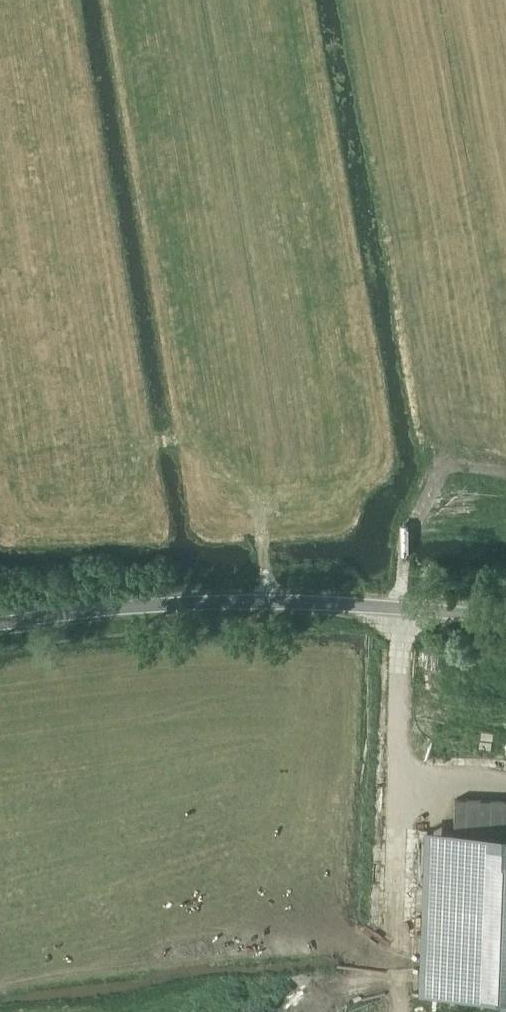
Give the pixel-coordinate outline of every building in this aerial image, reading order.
[(422,993),(505,996),(505,800),(456,798),(455,830),(428,829),(422,993)]
